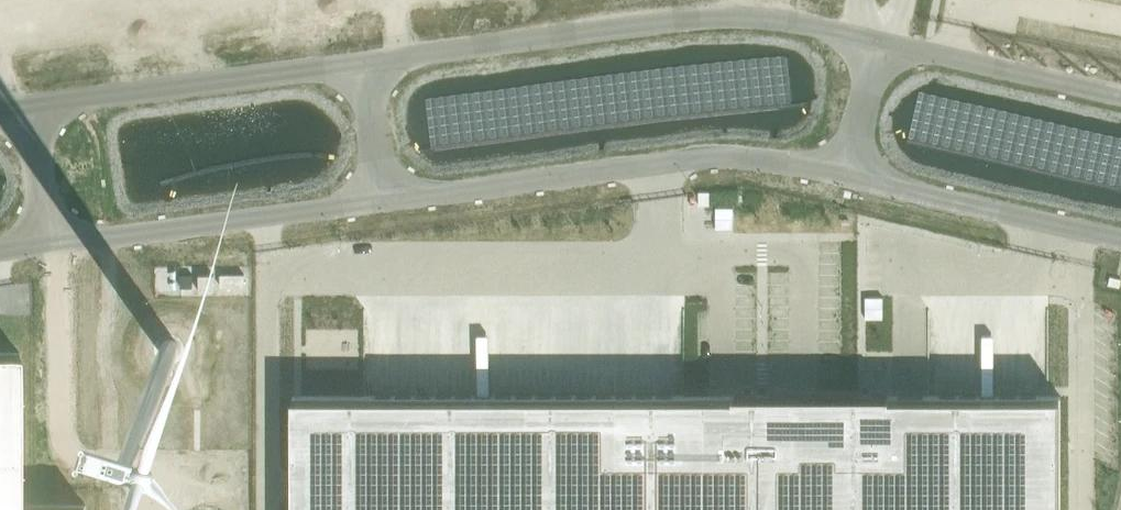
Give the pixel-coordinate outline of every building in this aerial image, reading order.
[(709,204),(709,191),(699,191),(699,204),(709,204)] [(193,287),(193,274),(181,274),(181,287),(193,287)] [(214,274),(199,274),(199,291),(214,291),(214,274)] [(245,286),(245,274),(221,274),(221,286),(245,286)] [(1110,276),(1108,284),(1115,286),(1120,287),(1120,281),(1120,278),(1117,278),(1110,276)] [(159,347),(159,349),(159,350),(160,352),(161,354),(162,355),(164,357),(165,358),(167,358),(169,359),(171,359),(173,358),(174,357),(176,356),(177,355),(178,353),(179,352),(180,350),(180,348),(180,346),(179,344),(178,343),(177,341),(175,340),(174,339),(172,338),(170,338),(168,338),(166,339),(165,339),(163,340),(162,342),(161,343),(160,345),(159,347)] [(85,505),(19,505),(19,354),(0,354),(0,509),(85,509),(85,505)] [(293,396),(293,473),(293,497),(293,509),(1060,509),(1060,396),(1048,396),(1047,396),(929,396),(928,396),(893,396),(889,396),(889,393),(733,393),(733,396),(708,396),(685,396),(683,396),(365,396),(364,396),(302,396),(294,396),(293,396)]
